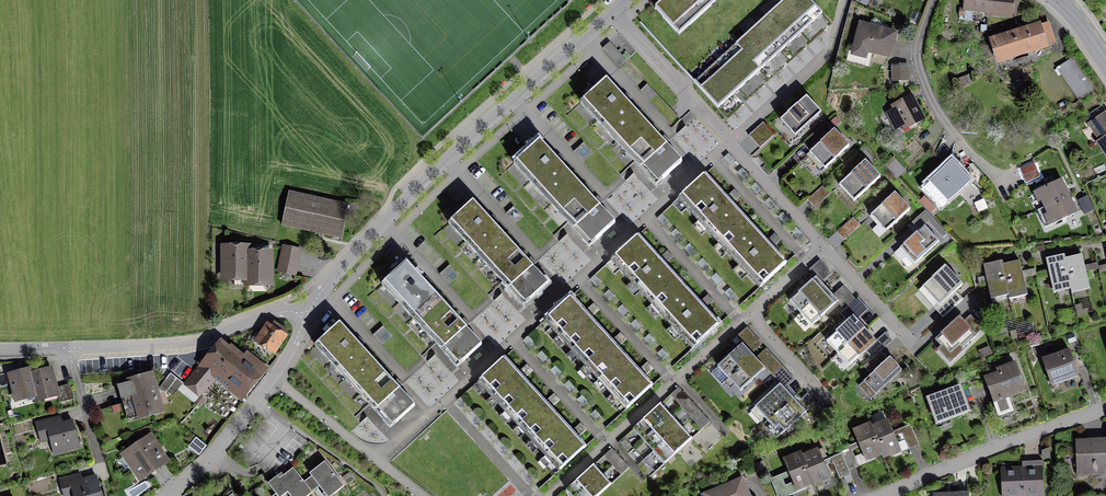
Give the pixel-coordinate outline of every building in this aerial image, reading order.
[(657,7),(680,32),(716,0),(664,0),(657,7)] [(802,32),(812,23),(791,0),(784,0),(778,6),(802,32)] [(812,23),(822,13),(810,0),(791,0),(812,23)] [(964,6),(1011,13),(1013,0),(965,0),(964,6)] [(767,15),(791,42),(802,32),(778,6),(767,15)] [(757,25),(781,51),(791,42),(767,15),(757,25)] [(1041,17),(989,33),(997,59),(1049,43),(1041,17)] [(902,34),(862,24),(853,58),(870,63),(871,56),(895,62),(902,34)] [(746,34),(770,60),(781,51),(757,25),(746,34)] [(736,44),(759,70),(770,60),(746,34),(736,44)] [(611,42),(604,48),(620,65),(626,59),(611,42)] [(725,53),(749,79),(759,70),(736,44),(725,53)] [(715,62),(739,89),(749,79),(725,53),(715,62)] [(1069,55),(1055,64),(1074,93),(1088,84),(1069,55)] [(705,72),(728,98),(739,89),(715,62),(705,72)] [(910,67),(893,67),(893,85),(911,84),(910,67)] [(728,98),(705,72),(694,81),(718,108),(728,98)] [(595,87),(606,78),(602,73),(591,83),(595,87)] [(588,107),(619,142),(644,120),(628,102),(613,85),(588,107)] [(897,112),(889,116),(898,134),(906,129),(909,135),(930,123),(916,97),(895,109),(897,112)] [(810,99),(784,123),(799,140),(825,116),(810,99)] [(1097,136),(1094,138),(1105,155),(1105,107),(1086,121),(1097,136)] [(664,141),(644,120),(619,142),(661,189),(686,167),(664,141)] [(749,134),(760,146),(773,134),(763,122),(749,134)] [(835,130),(809,151),(823,168),(849,147),(835,130)] [(513,163),(549,205),(576,182),(554,156),(540,140),(513,163)] [(857,175),(845,186),(861,203),(884,181),(859,155),(848,166),(857,175)] [(1023,176),(1038,169),(1034,162),(1020,169),(1023,176)] [(937,178),(926,187),(942,205),(971,181),(956,163),(946,171),(944,168),(935,176),(937,178)] [(973,164),(966,169),(976,181),(983,175),(973,164)] [(1038,169),(1023,176),(1026,183),(1041,176),(1038,169)] [(679,198),(720,241),(746,217),(734,204),(705,173),(679,198)] [(1041,201),(1044,208),(1071,195),(1063,178),(1032,193),(1037,203),(1041,201)] [(588,195),(576,182),(549,205),(586,247),(613,223),(588,195)] [(823,186),(808,199),(814,206),(829,193),(823,186)] [(887,207),(875,218),(891,234),(914,212),(889,186),(878,197),(887,207)] [(353,206),(292,193),(284,229),(346,241),(353,206)] [(1079,213),(1071,195),(1044,208),(1047,214),(1043,215),(1048,227),(1079,213)] [(1087,196),(1080,199),(1086,212),(1093,209),(1087,196)] [(927,197),(923,200),(931,211),(936,208),(927,197)] [(447,224),(484,265),(509,242),(487,218),(473,202),(447,224)] [(920,234),(906,247),(921,264),(949,237),(926,213),(912,226),(920,234)] [(774,247),(746,217),(720,241),(762,286),(788,262),(774,247)] [(852,218),(832,236),(837,242),(857,224),(852,218)] [(614,257),(653,302),(678,280),(666,266),(639,235),(614,257)] [(524,260),(509,242),(484,265),(520,306),(546,284),(524,260)] [(282,254),(300,258),(302,250),(283,246),(282,254)] [(248,285),(249,280),(249,252),(249,248),(225,247),(224,285),(248,285)] [(272,252),(249,252),(249,280),(272,280),(272,252)] [(280,262),(298,267),(300,258),(282,254),(280,262)] [(1083,254),(1065,258),(1073,288),(1074,292),(1092,288),(1083,254)] [(1054,293),(1073,288),(1065,258),(1065,255),(1046,259),(1054,293)] [(1001,259),(982,263),(990,300),(1009,296),(1002,264),(1001,259)] [(1019,260),(1002,264),(1009,296),(1009,297),(1026,294),(1019,260)] [(298,267),(280,262),(277,272),(296,276),(298,267)] [(380,285),(417,327),(442,305),(420,281),(404,263),(380,285)] [(947,266),(923,288),(946,313),(959,300),(953,293),(964,283),(947,266)] [(790,299),(801,312),(827,289),(815,276),(790,299)] [(705,310),(678,280),(653,302),(694,349),(719,327),(705,310)] [(839,303),(827,289),(801,312),(813,326),(839,303)] [(545,319),(570,346),(596,322),(589,315),(572,295),(545,319)] [(865,307),(858,300),(842,313),(848,319),(855,313),(856,315),(865,307)] [(457,321),(442,305),(417,327),(453,366),(478,344),(457,321)] [(962,316),(937,338),(943,344),(940,347),(954,362),(968,349),(965,346),(978,334),(962,316)] [(826,341),(837,353),(862,331),(852,319),(826,341)] [(616,344),(596,322),(570,346),(596,374),(622,350),(616,344)] [(284,330),(274,323),(268,327),(259,340),(274,350),(285,334),(283,332),(284,330)] [(314,347),(351,388),(376,366),(354,341),(339,324),(314,347)] [(722,386),(730,379),(754,356),(765,346),(749,329),(738,339),(743,344),(711,373),(722,386)] [(875,345),(862,331),(837,353),(849,367),(875,345)] [(220,341),(204,361),(204,362),(205,362),(205,361),(219,373),(219,372),(244,393),(264,369),(246,354),(241,359),(220,341)] [(866,367),(874,373),(888,355),(880,349),(866,367)] [(642,372),(622,350),(596,374),(627,408),(654,384),(642,372)] [(758,361),(754,356),(730,379),(741,391),(765,368),(775,379),(786,369),(769,351),(758,361)] [(1075,353),(1048,363),(1057,388),(1084,378),(1075,353)] [(894,357),(866,382),(877,395),(905,370),(894,357)] [(482,381),(503,406),(529,383),(521,374),(507,359),(482,381)] [(198,398),(219,373),(205,361),(205,362),(204,362),(184,386),(198,398)] [(390,381),(376,366),(351,388),(387,428),(412,405),(390,381)] [(28,367),(6,373),(13,399),(35,393),(31,377),(28,367)] [(1024,367),(992,378),(1001,404),(1033,393),(1024,367)] [(51,372),(31,377),(35,393),(37,399),(57,394),(55,389),(51,372)] [(167,391),(177,378),(171,373),(160,386),(167,391)] [(160,409),(151,377),(118,386),(121,399),(124,398),(128,412),(136,410),(137,412),(140,411),(141,416),(151,413),(150,412),(160,409)] [(173,396),(183,383),(177,378),(167,391),(173,396)] [(548,404),(529,383),(503,406),(530,435),(555,413),(548,404)] [(71,385),(63,387),(67,400),(74,398),(71,385)] [(755,408),(768,421),(791,398),(779,385),(755,408)] [(63,387),(55,389),(57,394),(59,403),(67,400),(63,387)] [(969,387),(934,399),(943,425),(978,413),(969,387)] [(805,412),(791,398),(768,421),(776,430),(780,426),(785,431),(805,412)] [(633,429),(642,439),(670,415),(660,404),(633,429)] [(59,417),(57,410),(32,417),(37,437),(47,435),(51,450),(78,443),(71,414),(59,417)] [(575,434),(555,413),(530,435),(560,468),(585,445),(575,434)] [(680,427),(670,415),(642,439),(653,451),(680,427)] [(887,421),(872,427),(884,455),(885,458),(900,452),(887,421)] [(868,462),(884,455),(872,427),(871,425),(855,432),(868,462)] [(692,440),(680,427),(653,451),(665,464),(692,440)] [(909,427),(900,431),(906,446),(915,443),(909,427)] [(206,446),(196,438),(190,445),(200,453),(206,446)] [(150,440),(127,455),(141,475),(163,460),(150,440)] [(1086,440),(1087,475),(1105,474),(1105,440),(1086,440)] [(839,453),(847,468),(855,464),(847,449),(839,453)] [(820,451),(803,458),(814,484),(816,488),(833,481),(824,460),(820,451)] [(847,468),(839,453),(824,460),(833,481),(849,474),(847,468)] [(797,491),(814,484),(803,458),(802,454),(784,462),(788,472),(797,491)] [(339,481),(321,458),(306,469),(324,493),(339,481)] [(289,464),(276,474),(274,471),(264,479),(276,494),(284,487),(291,495),(299,495),(309,488),(289,464)] [(79,465),(53,472),(59,492),(68,489),(70,495),(99,495),(92,469),(80,472),(79,465)] [(1003,467),(1004,495),(1043,495),(1042,465),(1003,467)] [(573,495),(579,495),(602,475),(594,466),(568,491),(573,495)] [(769,480),(776,495),(785,495),(797,491),(788,472),(769,480)] [(602,475),(579,495),(600,495),(611,485),(602,475)] [(746,478),(706,495),(754,495),(746,478)]
